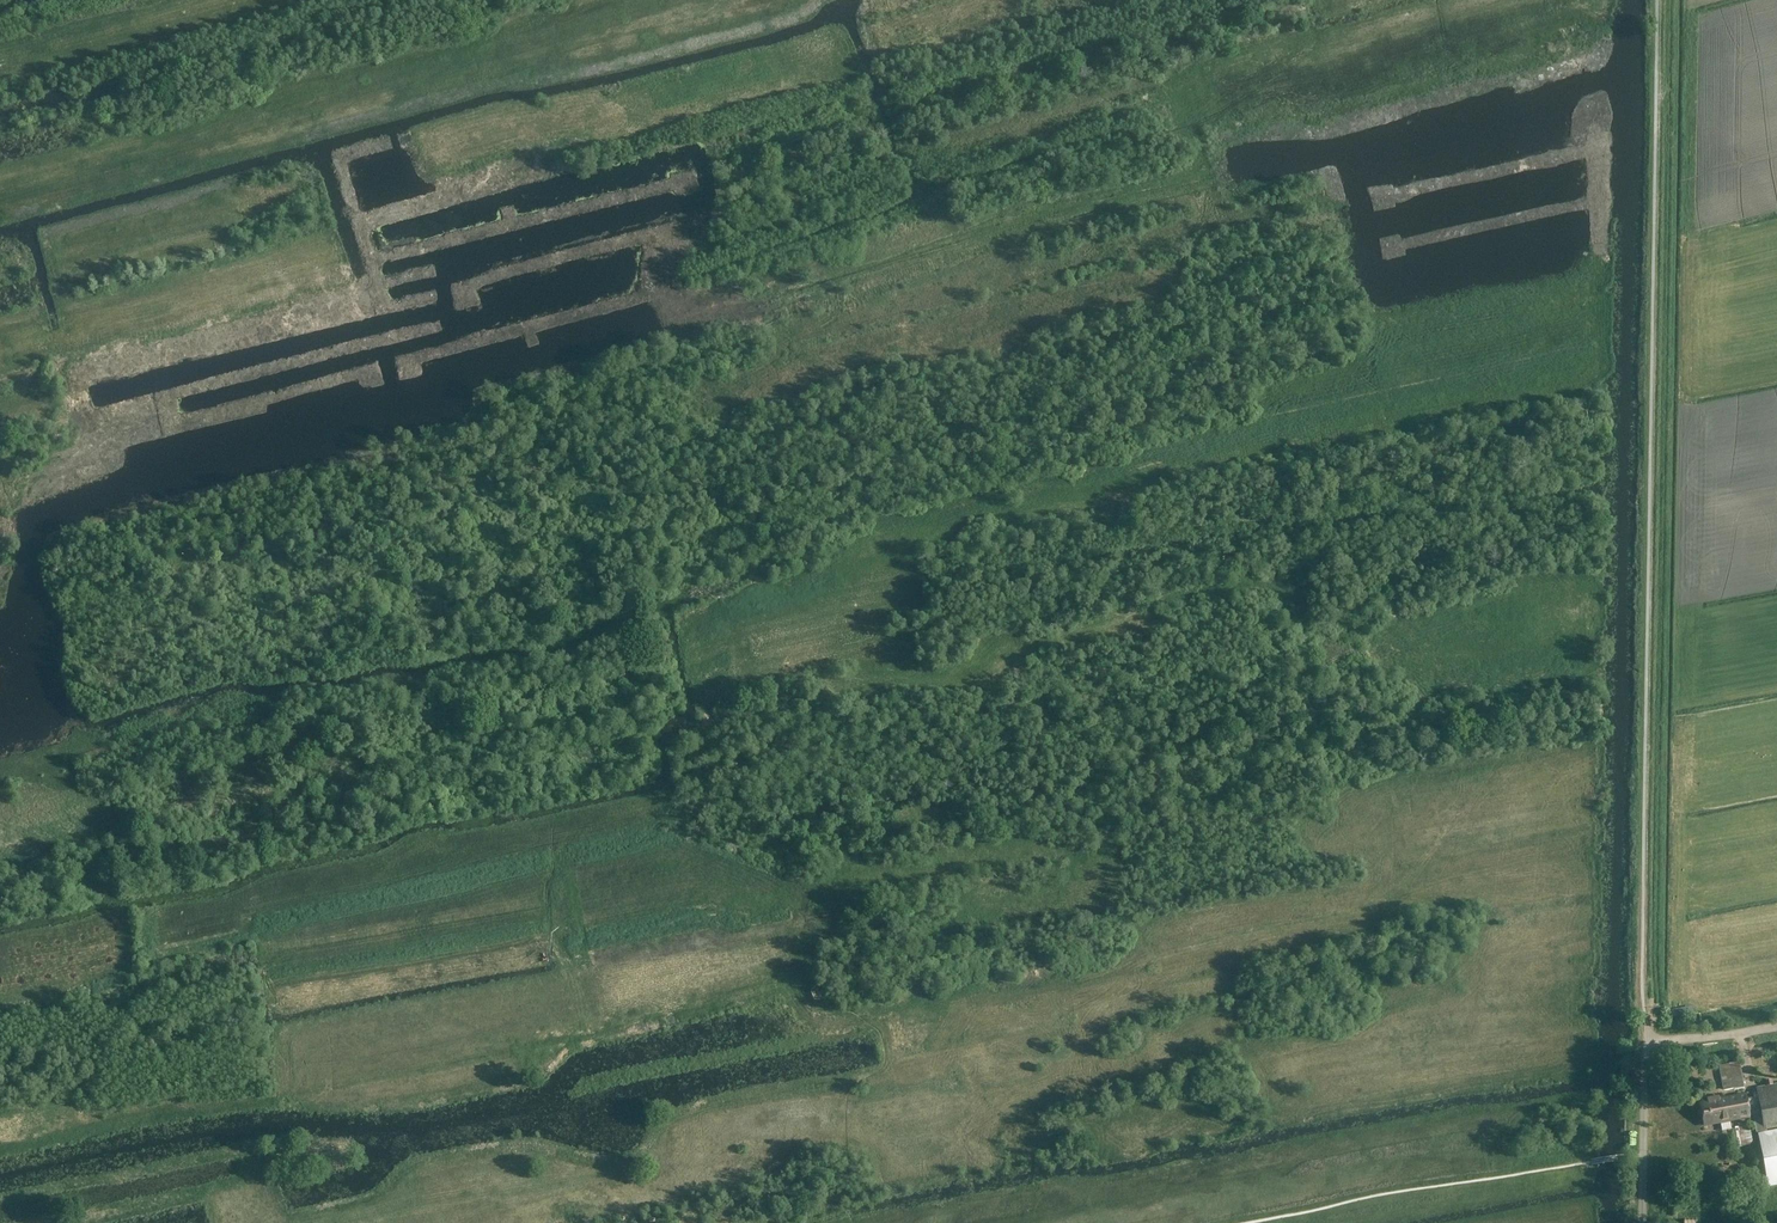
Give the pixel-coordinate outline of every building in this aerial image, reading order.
[(739,284),(745,282),(740,270),(716,279),(718,283),(736,276),(739,284)] [(1678,784),(1669,784),(1670,813),(1680,813),(1678,784)] [(1725,1090),(1742,1086),(1738,1062),(1718,1065),(1723,1090),(1725,1090)] [(1745,1093),(1726,1096),(1721,1097),(1719,1097),(1706,1099),(1707,1101),(1699,1102),(1703,1125),(1753,1115),(1756,1134),(1758,1134),(1767,1186),(1776,1185),(1776,1130),(1766,1132),(1765,1129),(1776,1127),(1776,1083),(1756,1087),(1758,1097),(1746,1099),(1745,1093)] [(1740,1145),(1750,1144),(1752,1143),(1748,1128),(1738,1130),(1740,1145)]
